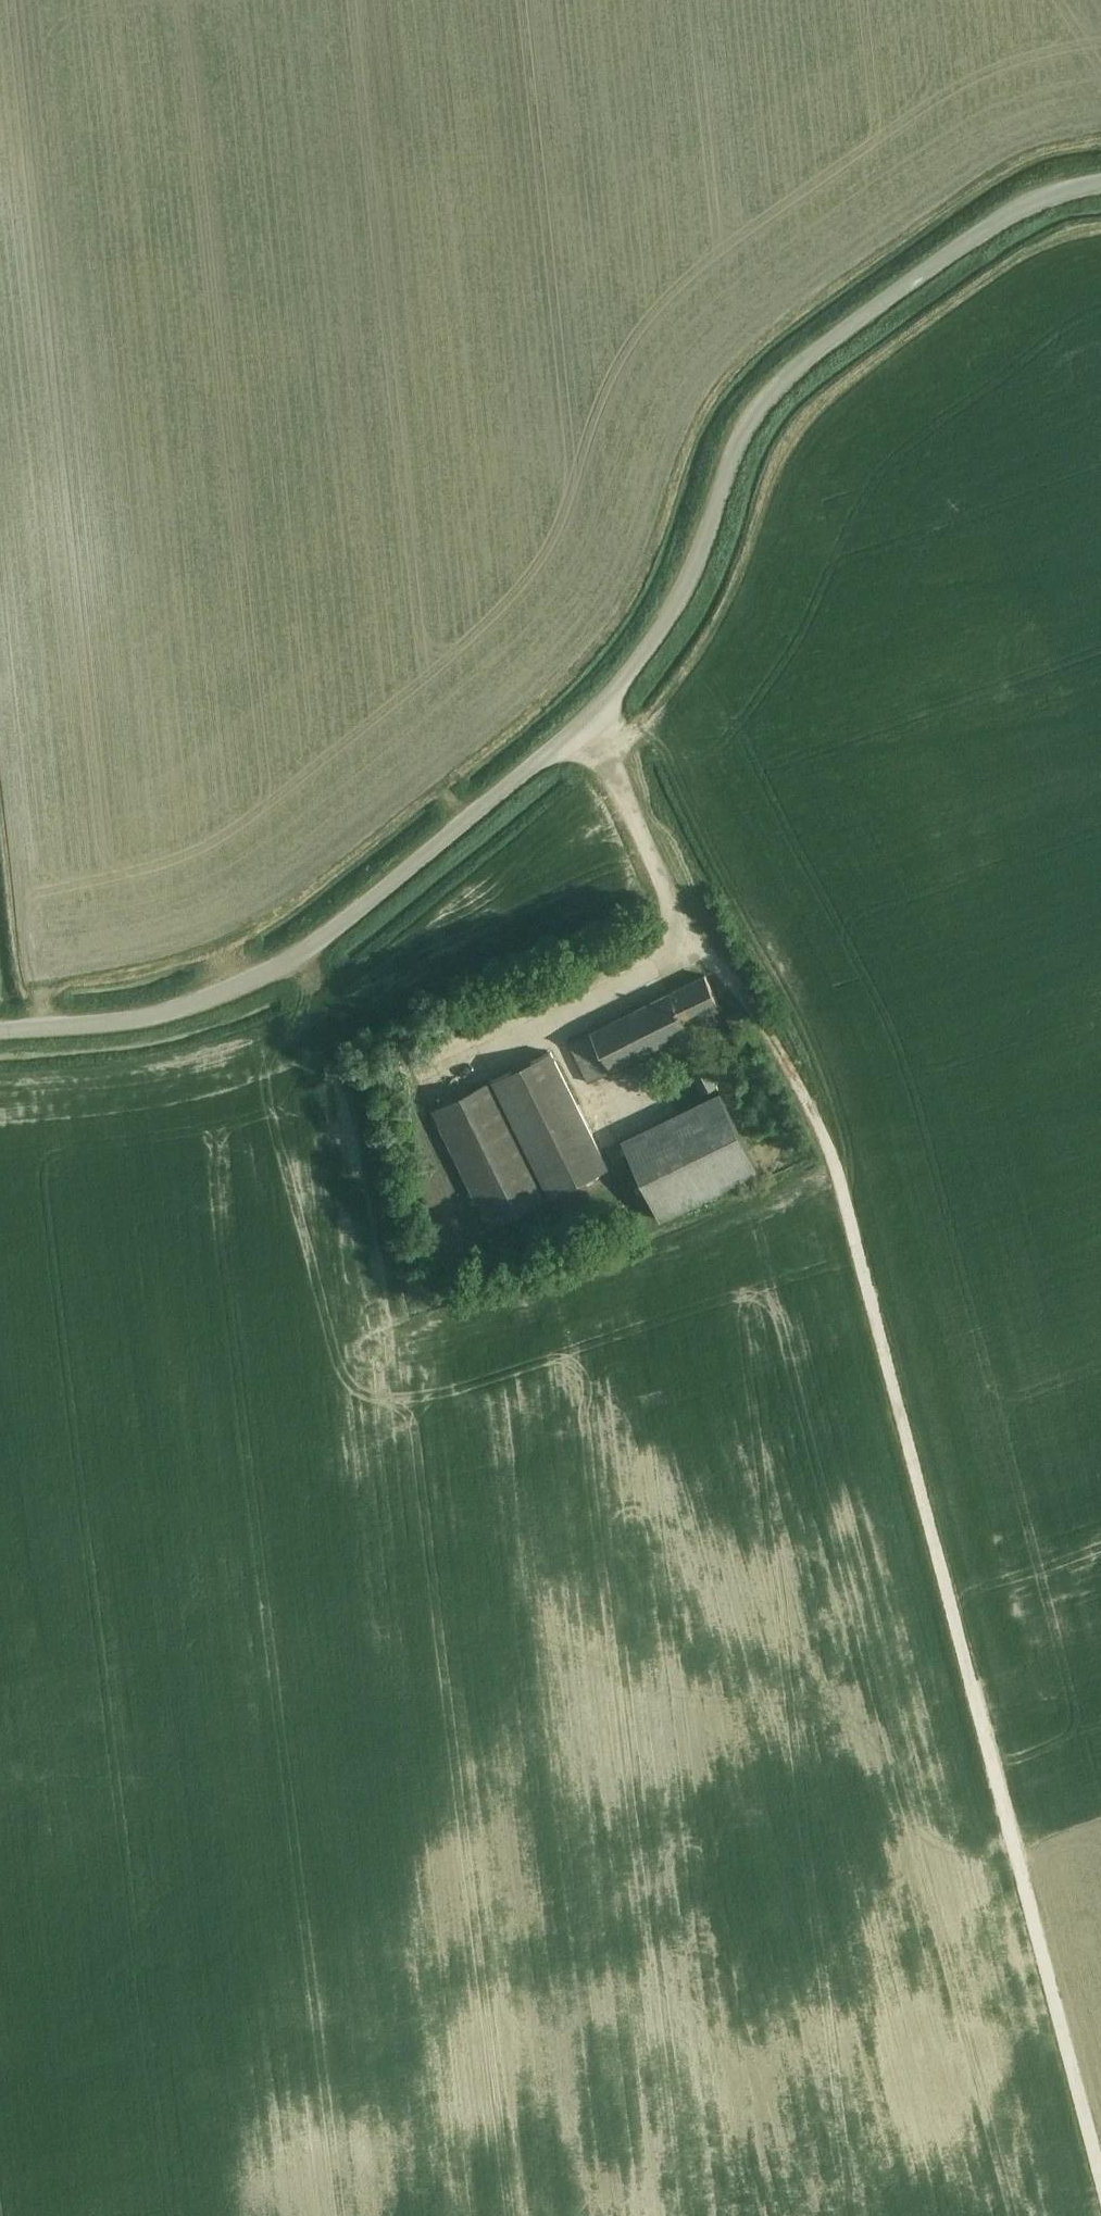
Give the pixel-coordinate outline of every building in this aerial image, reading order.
[(713,1010),(721,1006),(706,974),(570,1041),(590,1081),(690,1032),(686,1024),(700,1016),(706,1027),(718,1021),(713,1010)] [(704,1093),(717,1086),(698,1048),(684,1055),(704,1093)] [(490,1226),(608,1168),(551,1051),(433,1109),(490,1226)] [(661,1219),(759,1171),(721,1093),(623,1140),(661,1219)]
